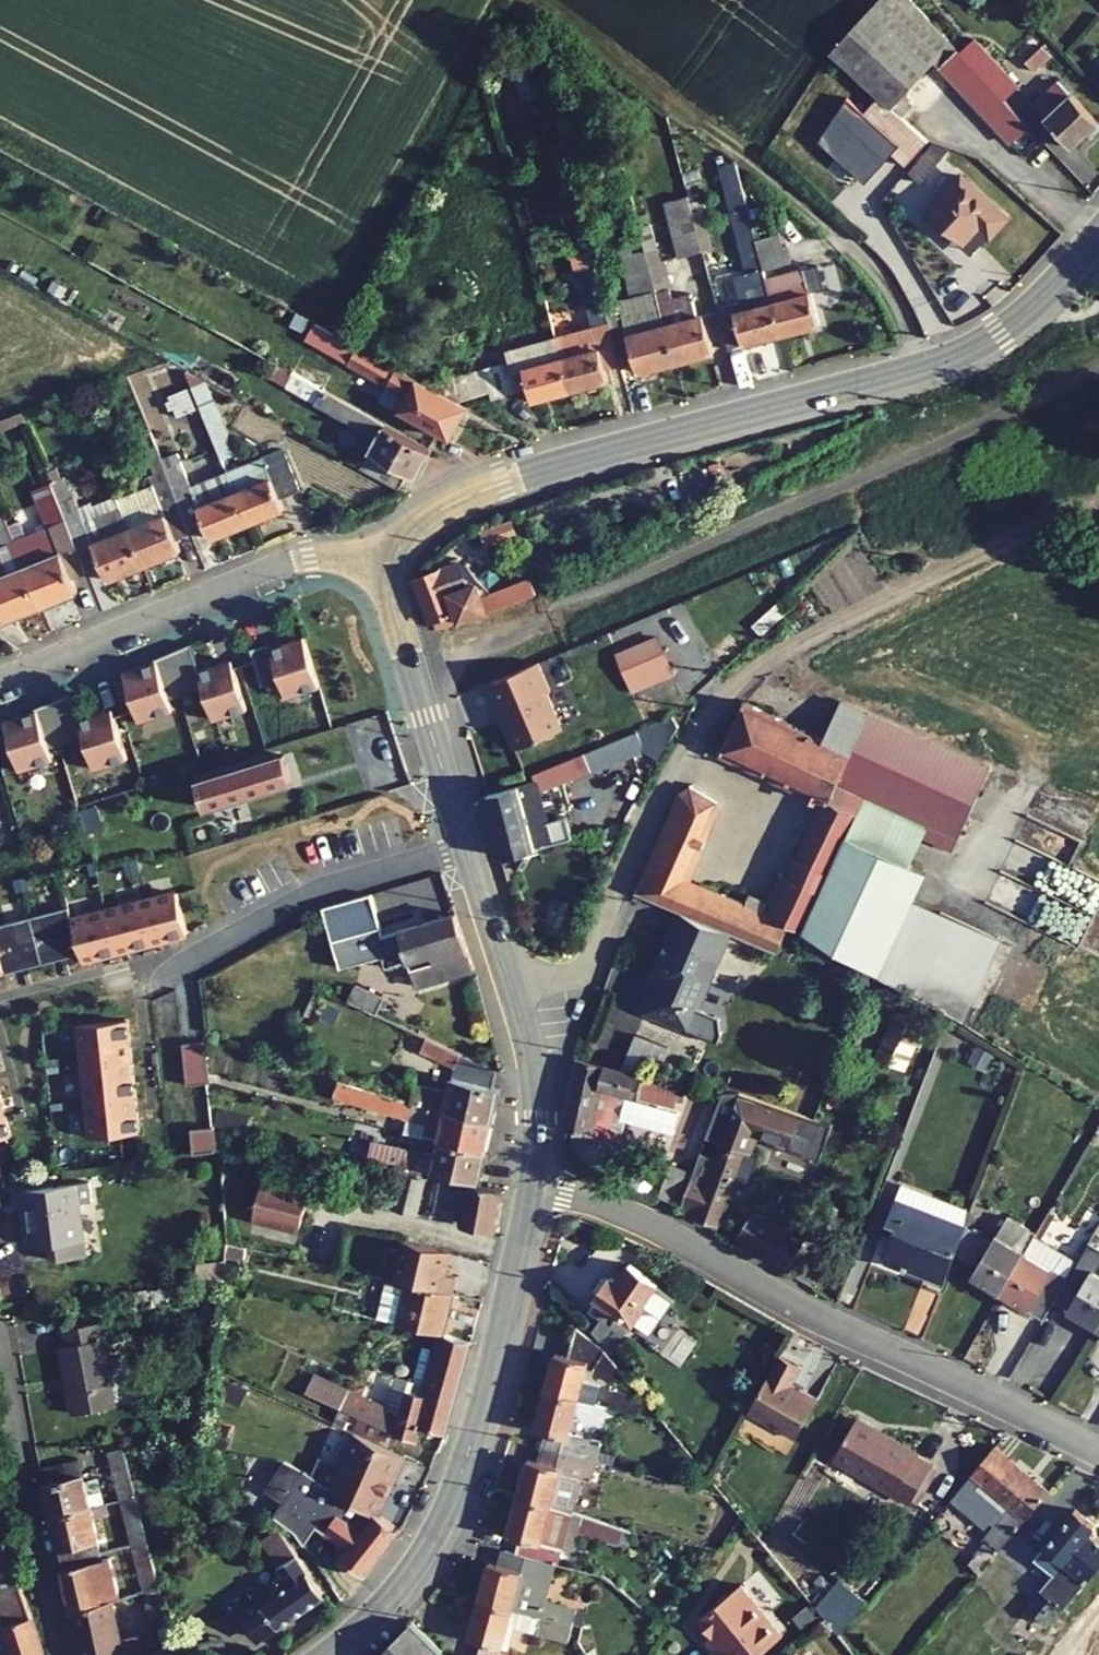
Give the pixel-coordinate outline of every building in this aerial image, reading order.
[(831,26),(870,68),(857,80),(877,101),(873,105),(907,141),(925,125),(891,89),(936,48),(1010,128),(1029,111),(1004,85),(960,37),(925,0),(859,0),(831,26)] [(983,17),(960,37),(1004,85),(1028,66),(983,17)] [(1063,64),(1036,87),(1076,132),(1098,112),(1098,105),(1063,64)] [(985,156),(951,195),(959,203),(952,211),(965,222),(973,214),(986,225),(993,216),(1000,222),(1008,213),(1012,217),(1031,196),(985,156)] [(747,210),(735,159),(717,164),(744,272),(734,275),(740,300),(713,307),(723,349),(778,335),(764,279),(762,268),(758,253),(747,210)] [(662,201),(676,258),(703,251),(693,211),(689,195),(662,201)] [(769,204),(747,210),(758,253),(779,248),(769,204)] [(703,209),(693,211),(703,251),(713,249),(703,209)] [(993,216),(986,225),(993,231),(1000,222),(993,216)] [(655,222),(643,224),(647,240),(659,289),(678,284),(672,258),(664,260),(655,222)] [(659,289),(647,240),(620,246),(633,296),(659,290),(659,289)] [(779,248),(758,253),(762,268),(789,262),(786,246),(779,248)] [(556,334),(569,387),(607,377),(605,367),(622,363),(608,309),(594,253),(577,257),(594,325),(556,334)] [(764,279),(778,335),(815,326),(807,291),(819,288),(813,266),(764,279)] [(659,290),(677,360),(714,351),(699,289),(681,294),(678,284),(659,289),(659,290)] [(639,359),(641,369),(677,360),(659,290),(633,296),(621,299),(623,306),(608,309),(622,363),(639,359)] [(529,397),(567,387),(554,334),(506,346),(509,356),(424,377),(456,395),(488,388),(489,394),(526,385),(529,397)] [(391,408),(448,438),(467,404),(457,398),(425,380),(353,340),(343,359),(400,389),(391,408)] [(209,381),(185,367),(223,461),(239,455),(209,381)] [(165,394),(174,415),(194,407),(185,386),(165,394)] [(403,475),(412,480),(428,450),(325,393),(318,389),(311,401),(375,436),(358,467),(396,488),(403,475)] [(163,460),(159,449),(146,454),(154,476),(167,471),(163,460)] [(281,453),(228,473),(248,523),(284,509),(281,500),(297,493),(281,453)] [(248,523),(228,473),(191,488),(178,454),(163,460),(167,471),(190,533),(207,526),(211,537),(248,523)] [(154,476),(151,478),(154,486),(118,501),(143,565),(179,552),(174,539),(190,533),(167,471),(154,476)] [(62,476),(52,480),(54,484),(66,514),(79,509),(70,485),(66,487),(62,476)] [(66,514),(54,484),(37,491),(51,527),(68,521),(66,514)] [(66,514),(68,521),(88,573),(102,567),(106,580),(143,565),(118,501),(117,498),(92,507),(91,504),(79,509),(66,514)] [(480,530),(485,544),(516,533),(510,519),(480,530)] [(10,521),(0,525),(0,552),(1,554),(20,547),(17,541),(10,521)] [(51,527),(17,541),(20,547),(43,606),(80,591),(75,578),(88,573),(68,521),(51,527)] [(0,554),(0,608),(5,620),(43,606),(20,547),(1,554),(0,554)] [(461,563),(414,582),(429,621),(434,619),(436,627),(487,610),(535,591),(527,572),(488,585),(461,563)] [(339,677),(325,627),(293,635),(292,630),(272,636),(283,673),(300,668),(305,686),(339,677)] [(220,656),(213,632),(176,642),(177,646),(144,656),(159,706),(192,696),(189,684),(224,674),(233,707),(267,697),(253,647),(220,656)] [(655,637),(615,655),(632,693),(672,675),(655,637)] [(562,678),(549,651),(498,674),(509,699),(511,701),(512,702),(513,702),(515,702),(521,713),(518,719),(527,738),(571,719),(573,711),(560,683),(562,678)] [(101,707),(93,682),(56,693),(57,696),(24,706),(39,756),(72,746),(69,734),(104,724),(114,757),(148,747),(133,698),(101,707)] [(992,769),(844,698),(825,737),(852,750),(828,799),(818,818),(849,833),(801,930),(959,1022),(999,938),(915,898),(928,871),(913,864),(925,841),(952,853),(992,769)] [(825,737),(748,700),(725,750),(828,799),(852,750),(825,737)] [(662,715),(563,756),(568,778),(662,742),(673,749),(700,705),(662,715)] [(303,738),(154,784),(162,811),(311,765),(303,738)] [(531,775),(499,786),(517,849),(589,827),(583,806),(564,812),(557,783),(568,778),(563,756),(530,771),(531,775)] [(640,892),(677,908),(689,877),(717,801),(693,786),(683,791),(678,797),(640,892)] [(849,833),(818,818),(790,875),(783,872),(774,888),(782,891),(775,902),(768,899),(762,910),(707,885),(693,915),(735,933),(782,953),(796,928),(801,930),(849,833)] [(204,918),(194,877),(158,886),(160,893),(162,901),(168,927),(204,918)] [(707,885),(689,877),(677,908),(682,911),(693,915),(707,885)] [(160,893),(158,886),(124,895),(125,900),(127,908),(134,936),(151,932),(168,927),(162,901),(160,893)] [(386,915),(378,889),(331,904),(339,929),(386,915)] [(88,904),(85,891),(46,901),(50,914),(52,923),(59,948),(98,938),(91,915),(89,907),(88,904)] [(125,900),(124,895),(88,904),(89,907),(91,915),(98,938),(99,945),(117,940),(134,936),(127,908),(125,900)] [(50,914),(46,901),(8,911),(11,922),(14,931),(21,958),(39,953),(59,948),(52,923),(50,914)] [(8,911),(0,913),(0,963),(11,961),(21,958),(14,931),(11,922),(8,911)] [(682,911),(651,985),(661,989),(649,1019),(691,1037),(735,933),(693,915),(682,911)] [(391,932),(386,915),(339,929),(350,967),(383,957),(386,966),(409,959),(417,985),(474,967),(457,912),(391,932)] [(610,979),(635,985),(630,1007),(637,1009),(652,950),(620,942),(610,979)] [(355,984),(347,1000),(374,1013),(382,998),(355,984)] [(873,1057),(904,1069),(924,1022),(892,1010),(873,1057)] [(134,1057),(130,1020),(83,1025),(88,1062),(134,1057)] [(416,1082),(412,1099),(494,1118),(501,1087),(493,1086),(497,1069),(432,1035),(425,1049),(456,1065),(450,1091),(416,1082)] [(668,1050),(642,1039),(629,1072),(650,1077),(653,1078),(657,1078),(668,1050)] [(210,1082),(207,1040),(185,1042),(188,1084),(210,1082)] [(138,1094),(134,1057),(88,1062),(92,1099),(138,1094)] [(684,1085),(580,1064),(566,1133),(623,1144),(625,1134),(615,1132),(622,1096),(680,1108),(684,1085)] [(412,1099),(340,1077),(335,1092),(407,1115),(412,1099)] [(832,1129),(746,1090),(732,1092),(714,1137),(729,1143),(720,1165),(705,1160),(687,1205),(702,1211),(700,1217),(722,1225),(743,1172),(756,1177),(763,1155),(757,1153),(763,1138),(817,1162),(832,1129)] [(142,1131),(138,1094),(92,1099),(96,1137),(142,1131)] [(3,1099),(0,1099),(0,1138),(13,1135),(6,1108),(3,1099)] [(494,1118),(412,1099),(407,1115),(442,1123),(438,1138),(487,1149),(494,1118)] [(244,1128),(247,1114),(216,1108),(213,1122),(244,1128)] [(442,1123),(407,1115),(404,1129),(438,1138),(442,1123)] [(218,1151),(216,1124),(194,1125),(196,1154),(218,1151)] [(487,1149),(438,1138),(435,1150),(375,1137),(371,1154),(470,1175),(482,1178),(487,1149)] [(410,1159),(401,1195),(425,1200),(433,1165),(410,1159)] [(698,1170),(678,1162),(664,1196),(685,1204),(698,1170)] [(439,1176),(433,1207),(462,1213),(461,1219),(499,1227),(507,1188),(470,1181),(471,1178),(445,1173),(444,1177),(439,1176)] [(956,1192),(913,1174),(897,1213),(905,1216),(892,1248),(938,1266),(936,1272),(952,1279),(966,1243),(976,1218),(950,1207),(956,1192)] [(322,1189),(264,1175),(254,1216),(300,1228),(307,1202),(318,1205),(322,1189)] [(77,1181),(28,1188),(35,1245),(51,1243),(53,1259),(87,1255),(77,1181)] [(982,1202),(956,1192),(950,1207),(976,1218),(982,1202)] [(816,1234),(766,1202),(750,1227),(800,1259),(816,1234)] [(1005,1235),(976,1218),(966,1243),(992,1258),(986,1267),(1014,1283),(1044,1231),(1047,1225),(1020,1210),(1005,1235)] [(462,1242),(415,1230),(406,1269),(464,1283),(468,1267),(456,1264),(462,1242)] [(1044,1231),(1014,1283),(1043,1300),(1051,1287),(1063,1294),(1079,1268),(1065,1259),(1072,1247),(1044,1231)] [(1079,1268),(1063,1294),(1098,1316),(1098,1245),(1094,1242),(1079,1268)] [(599,1304),(590,1320),(604,1328),(599,1338),(606,1346),(618,1359),(653,1295),(659,1297),(663,1288),(627,1267),(616,1286),(609,1283),(601,1286),(596,1297),(599,1304)] [(390,1308),(454,1322),(456,1321),(466,1283),(464,1283),(406,1269),(400,1268),(390,1308)] [(105,1316),(71,1320),(73,1341),(66,1342),(74,1406),(115,1401),(105,1316)] [(409,1423),(430,1432),(434,1416),(456,1424),(484,1328),(456,1321),(454,1322),(450,1338),(437,1382),(421,1376),(415,1399),(401,1393),(329,1364),(320,1385),(355,1400),(409,1423)] [(553,1350),(542,1389),(574,1397),(584,1360),(591,1362),(606,1377),(622,1364),(618,1359),(606,1346),(575,1327),(567,1353),(553,1350)] [(409,1363),(401,1393),(415,1399),(421,1376),(437,1382),(450,1338),(434,1333),(424,1367),(409,1363)] [(794,1346),(764,1403),(812,1428),(833,1389),(806,1376),(816,1358),(794,1346)] [(626,1379),(621,1395),(649,1403),(654,1387),(626,1379)] [(544,1430),(540,1444),(593,1459),(597,1444),(564,1436),(574,1397),(542,1389),(532,1427),(544,1430)] [(355,1400),(350,1412),(369,1420),(404,1436),(409,1423),(355,1400)] [(868,1411),(847,1449),(925,1491),(944,1455),(928,1447),(930,1444),(868,1411)] [(369,1420),(351,1477),(394,1502),(398,1504),(419,1442),(404,1436),(369,1420)] [(1001,1438),(967,1483),(982,1495),(1016,1450),(1001,1438)] [(523,1455),(511,1495),(564,1510),(575,1471),(589,1475),(593,1459),(540,1444),(536,1459),(523,1455)] [(321,1461),(302,1450),(280,1484),(299,1496),(321,1461)] [(1056,1480),(1016,1450),(982,1495),(1010,1517),(1001,1529),(1012,1537),(1056,1480)] [(91,1453),(53,1462),(64,1507),(102,1499),(91,1453)] [(383,1519),(394,1502),(351,1477),(321,1461),(299,1496),(292,1507),(321,1540),(336,1519),(346,1525),(360,1504),(383,1519)] [(564,1510),(511,1495),(501,1529),(513,1533),(508,1549),(537,1557),(549,1561),(560,1522),(612,1537),(616,1525),(564,1510)] [(112,1545),(102,1499),(64,1507),(74,1553),(112,1545)] [(1059,1595),(1072,1604),(1098,1567),(1098,1520),(1098,1519),(1098,1510),(1084,1499),(1056,1537),(1080,1555),(1066,1574),(1072,1578),(1059,1595)] [(364,1550),(388,1567),(422,1517),(398,1504),(394,1502),(383,1519),(360,1504),(346,1525),(370,1541),(364,1550)] [(8,1654),(40,1654),(28,1613),(0,1538),(0,1629),(8,1654)] [(303,1567),(256,1600),(273,1623),(290,1611),(292,1613),(338,1581),(308,1539),(291,1550),(303,1567)] [(508,1549),(500,1547),(496,1563),(483,1560),(472,1598),(552,1620),(557,1605),(527,1596),(537,1557),(508,1549)] [(130,1559),(128,1550),(75,1556),(85,1600),(126,1592),(131,1591),(124,1560),(130,1559)] [(702,1615),(716,1632),(714,1634),(722,1645),(714,1652),(716,1654),(758,1654),(786,1633),(745,1581),(702,1615)] [(187,1635),(174,1583),(162,1585),(175,1637),(187,1635)] [(135,1626),(126,1592),(85,1600),(97,1649),(163,1636),(159,1620),(135,1626)] [(472,1598),(462,1636),(476,1640),(472,1654),(503,1654),(505,1647),(496,1644),(502,1623),(511,1626),(548,1636),(552,1620),(472,1598)] [(416,1623),(383,1654),(447,1654),(416,1623)] [(511,1626),(502,1623),(496,1644),(505,1647),(511,1626)] [(187,1635),(188,1639),(192,1654),(217,1654),(225,1653),(219,1627),(187,1635)] [(99,1654),(192,1654),(188,1639),(99,1654)]
